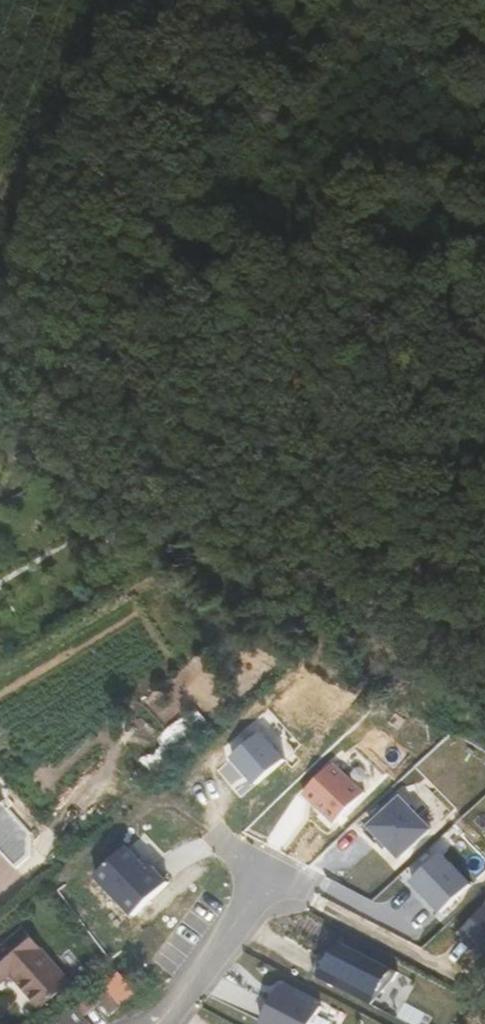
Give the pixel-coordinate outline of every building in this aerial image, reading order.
[(289,760),(265,731),(234,757),(258,786),(289,760)] [(366,793),(332,763),(305,793),(339,823),(366,793)] [(18,869),(30,859),(34,833),(6,803),(8,801),(0,792),(0,849),(18,869)] [(433,829),(401,796),(371,826),(403,859),(433,829)] [(155,871),(134,849),(105,876),(140,915),(176,882),(161,866),(155,871)] [(472,884),(442,852),(413,879),(443,910),(472,884)] [(462,939),(484,956),(484,908),(462,939)] [(2,985),(13,977),(42,1010),(72,984),(25,932),(0,953),(0,983),(2,985)] [(381,1004),(400,970),(347,940),(328,975),(381,1004)] [(107,997),(119,1011),(136,995),(120,975),(96,995),(102,1002),(107,997)] [(284,984),(264,1023),(267,1023),(318,1023),(327,1005),(284,984)]
